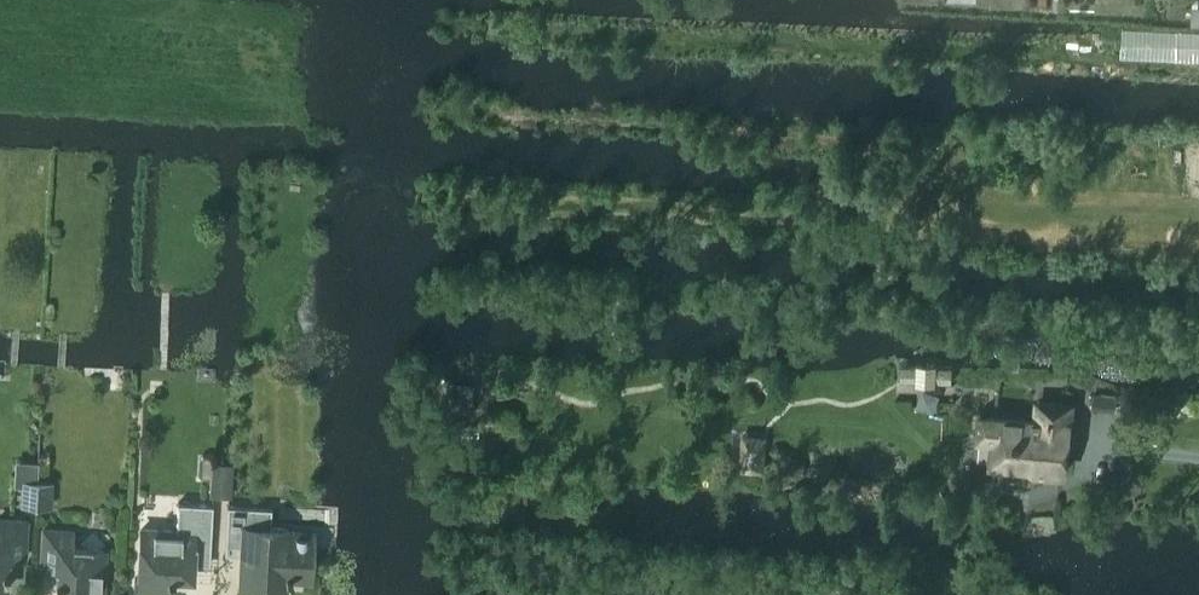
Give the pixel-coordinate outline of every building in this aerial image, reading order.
[(471,410),(472,383),(446,382),(444,408),(471,410)] [(993,466),(1064,472),(1070,406),(1039,403),(1037,422),(982,417),(980,438),(994,440),(993,466)] [(741,434),(739,471),(765,472),(767,435),(741,434)] [(209,495),(232,497),(234,463),(222,462),(223,456),(202,454),(198,457),(197,473),(201,477),(210,478),(209,495)] [(15,459),(13,485),(21,486),(20,505),(36,506),(37,480),(39,460),(15,459)] [(37,480),(36,506),(52,507),(54,481),(37,480)] [(138,589),(168,590),(169,580),(174,580),(175,577),(192,578),(193,562),(210,563),(213,504),(178,502),(177,530),(141,529),(138,589)] [(228,504),(225,553),(243,554),(242,583),(286,586),(286,578),(291,578),(291,576),(310,577),(312,533),(289,532),(289,528),(270,527),(272,507),(228,504)] [(5,590),(7,557),(24,558),(26,520),(0,518),(0,590),(5,590)] [(102,578),(104,550),(71,548),(72,530),(44,528),(42,566),(59,567),(57,594),(101,594),(102,578)]
